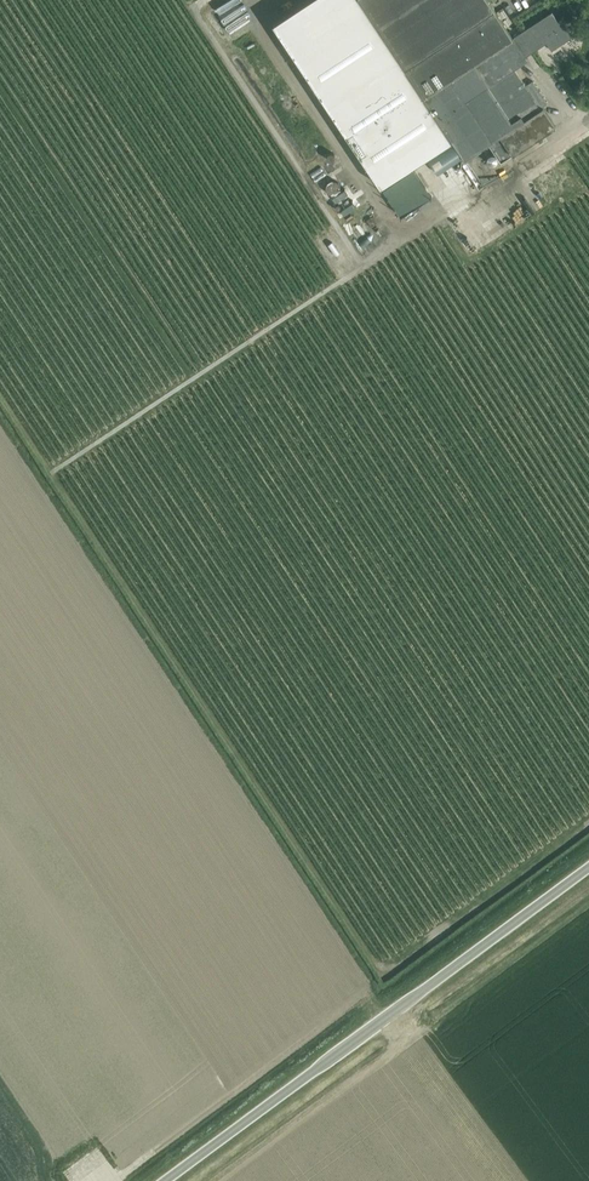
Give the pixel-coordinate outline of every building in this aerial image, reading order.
[(524,56),(512,37),(488,0),(307,0),(273,22),(401,216),(432,196),(412,166),(452,139),(465,158),(488,143),(500,162),(555,126),(542,107),(540,108),(514,68),(527,60),(524,56)] [(558,21),(551,12),(512,37),(524,56),(545,42),(551,50),(573,36),(561,19),(558,21)]
